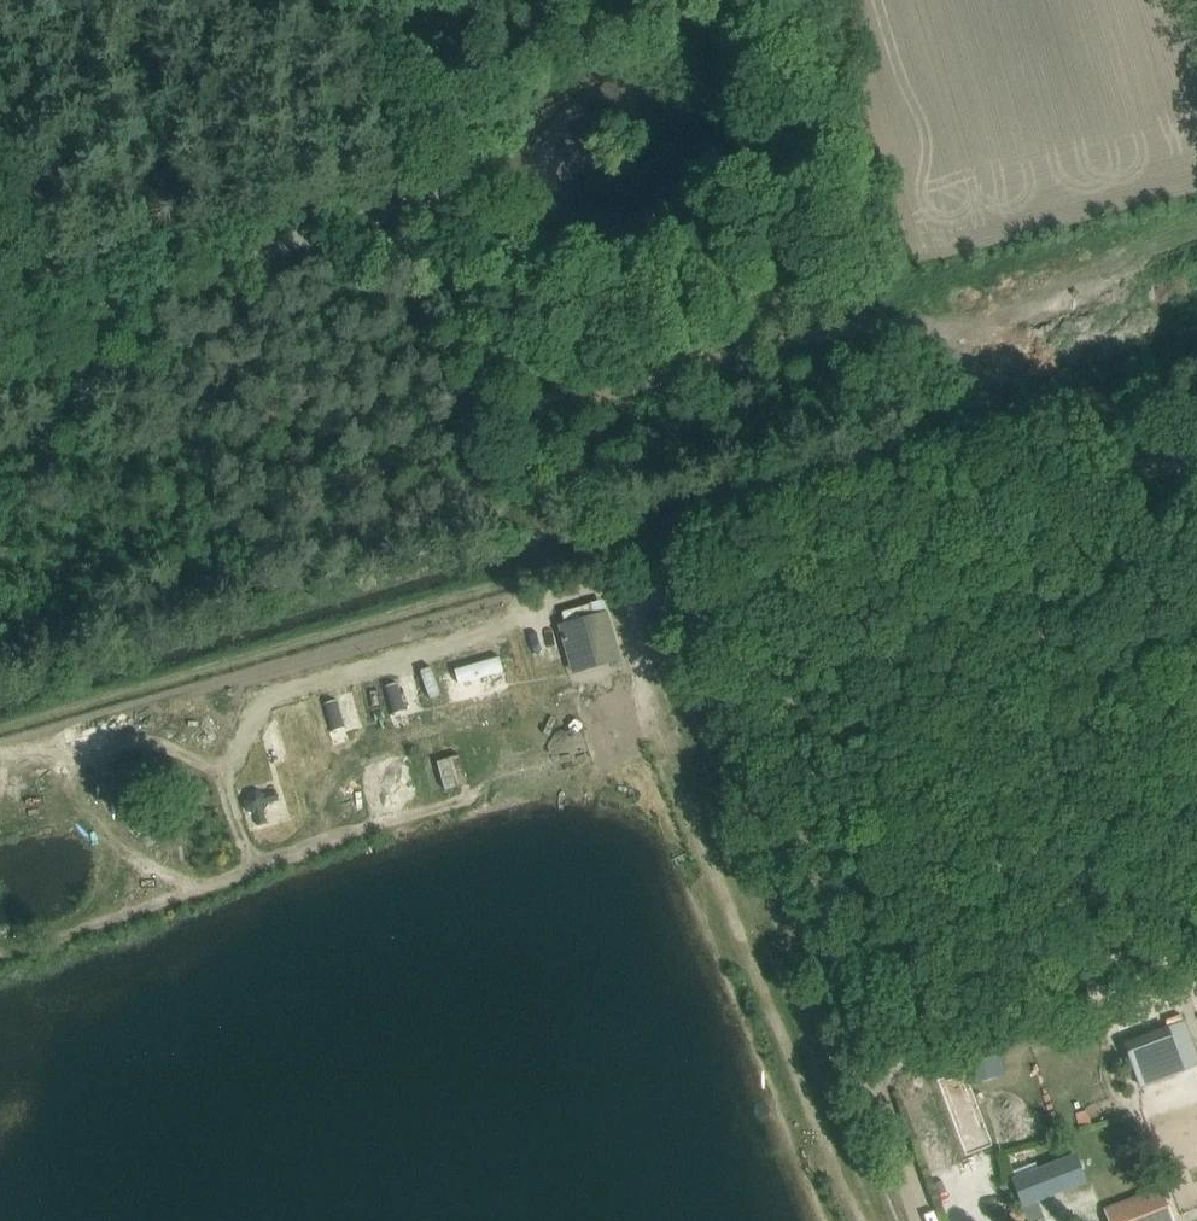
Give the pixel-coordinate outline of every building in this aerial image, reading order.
[(564,625),(560,626),(569,657),(614,645),(602,602),(561,614),(564,625)] [(398,683),(383,687),(391,715),(406,711),(398,683)] [(337,700),(322,704),(330,732),(345,728),(337,700)] [(249,793),(244,801),(247,810),(254,814),(258,826),(267,823),(264,811),(268,804),(279,801),(276,791),(265,795),(257,791),(249,793)] [(1169,1028),(1125,1045),(1141,1087),(1185,1070),(1169,1028)] [(926,1068),(911,1073),(916,1093),(932,1089),(926,1068)] [(1013,1180),(1023,1207),(1025,1206),(1036,1202),(1038,1201),(1088,1183),(1078,1156),(1013,1180)] [(1108,1220),(1176,1220),(1162,1187),(1104,1211),(1108,1220)] [(1025,1206),(1031,1220),(1034,1220),(1044,1217),(1038,1201),(1036,1202),(1025,1206)]
